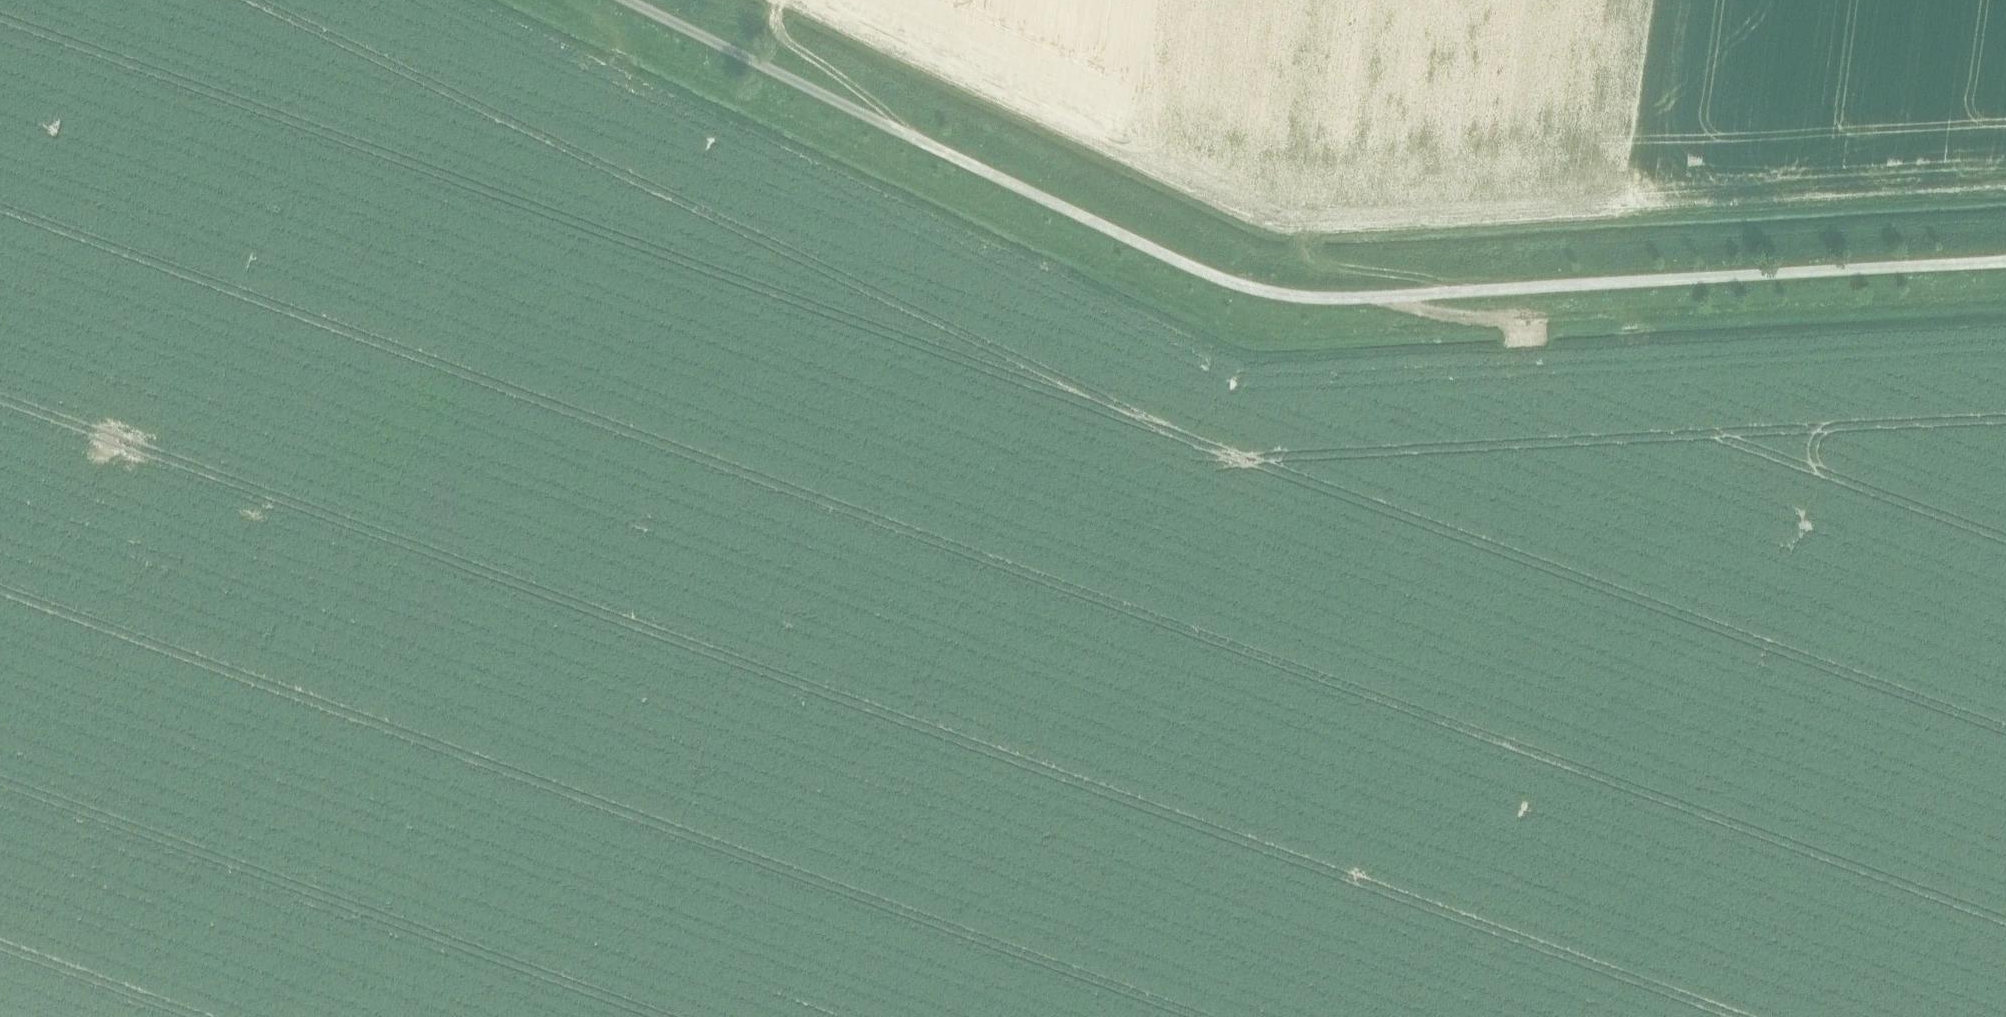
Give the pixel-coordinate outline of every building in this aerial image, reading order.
[(800,10),(793,17),(806,29),(812,22),(800,10)]
